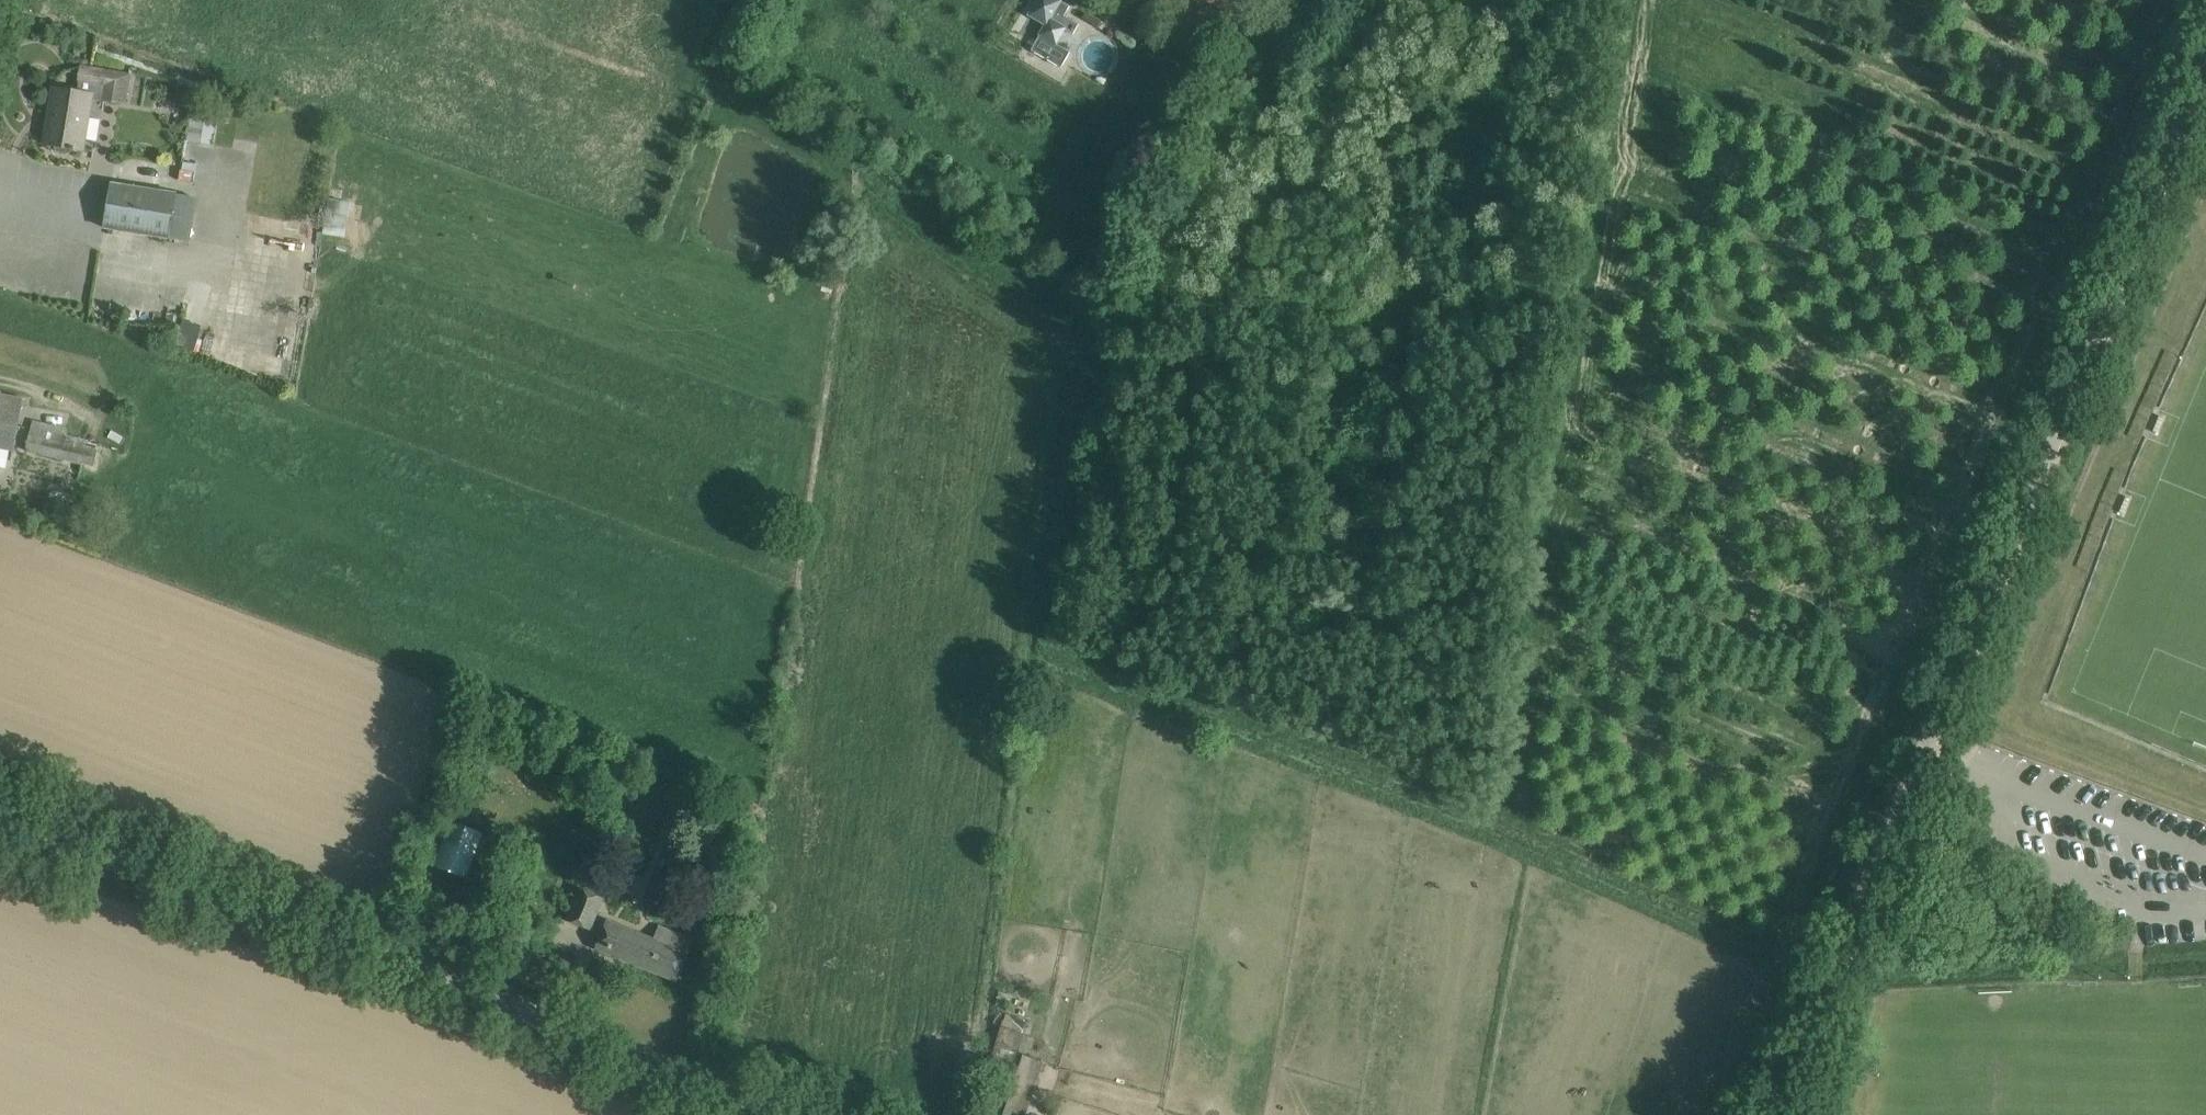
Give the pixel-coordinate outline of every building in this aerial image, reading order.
[(1226,9),(1231,0),(1208,0),(1226,9)] [(1079,24),(1054,10),(1051,17),(1050,16),(1039,34),(1057,45),(1067,29),(1074,33),(1079,24)] [(127,105),(132,74),(82,66),(80,81),(81,81),(79,92),(54,88),(45,143),(83,149),(91,100),(127,105)] [(193,116),(191,139),(256,145),(258,121),(193,116)] [(177,195),(177,194),(112,183),(105,227),(170,237),(191,242),(198,198),(177,195)] [(330,233),(348,234),(349,199),(331,199),(330,233)] [(237,363),(244,336),(184,319),(176,346),(237,363)] [(0,393),(0,449),(12,451),(17,424),(15,423),(20,397),(0,393)] [(69,429),(34,420),(26,451),(83,465),(83,463),(95,466),(99,450),(92,448),(92,444),(89,444),(90,441),(67,435),(69,429)] [(466,878),(474,857),(483,832),(446,818),(429,863),(466,878)] [(579,887),(566,920),(591,930),(604,897),(579,887)] [(694,940),(659,926),(655,937),(607,919),(596,948),(678,980),(694,940)] [(1015,1051),(1019,1039),(1000,1033),(991,1058),(999,1061),(982,1114),(1015,1114),(1035,1059),(1015,1051)]
